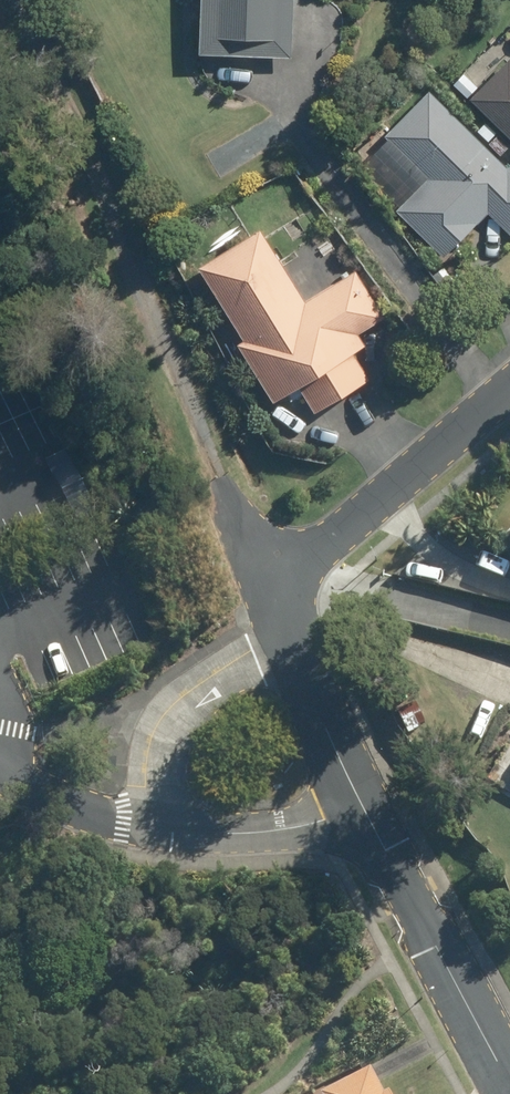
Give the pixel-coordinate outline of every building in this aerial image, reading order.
[(186,57),(280,61),(283,0),(189,0),(186,57)] [(461,102),(509,148),(509,67),(502,60),(473,91),(461,102)] [(461,102),(473,91),(457,75),(446,87),(461,102)] [(379,140),(381,142),(422,181),(390,214),(438,261),(482,214),(509,242),(509,166),(508,164),(501,170),(423,95),(379,140)] [(492,136),(481,125),(472,134),(483,145),(492,136)] [(250,334),(243,339),(280,398),(305,382),(321,408),(376,374),(359,348),(371,341),(364,329),(391,312),(361,265),(312,297),(266,224),(204,263),(250,334)] [(315,1093),(314,1093),(385,1093),(383,1088),(377,1091),(365,1065),(313,1090),(315,1093)]
